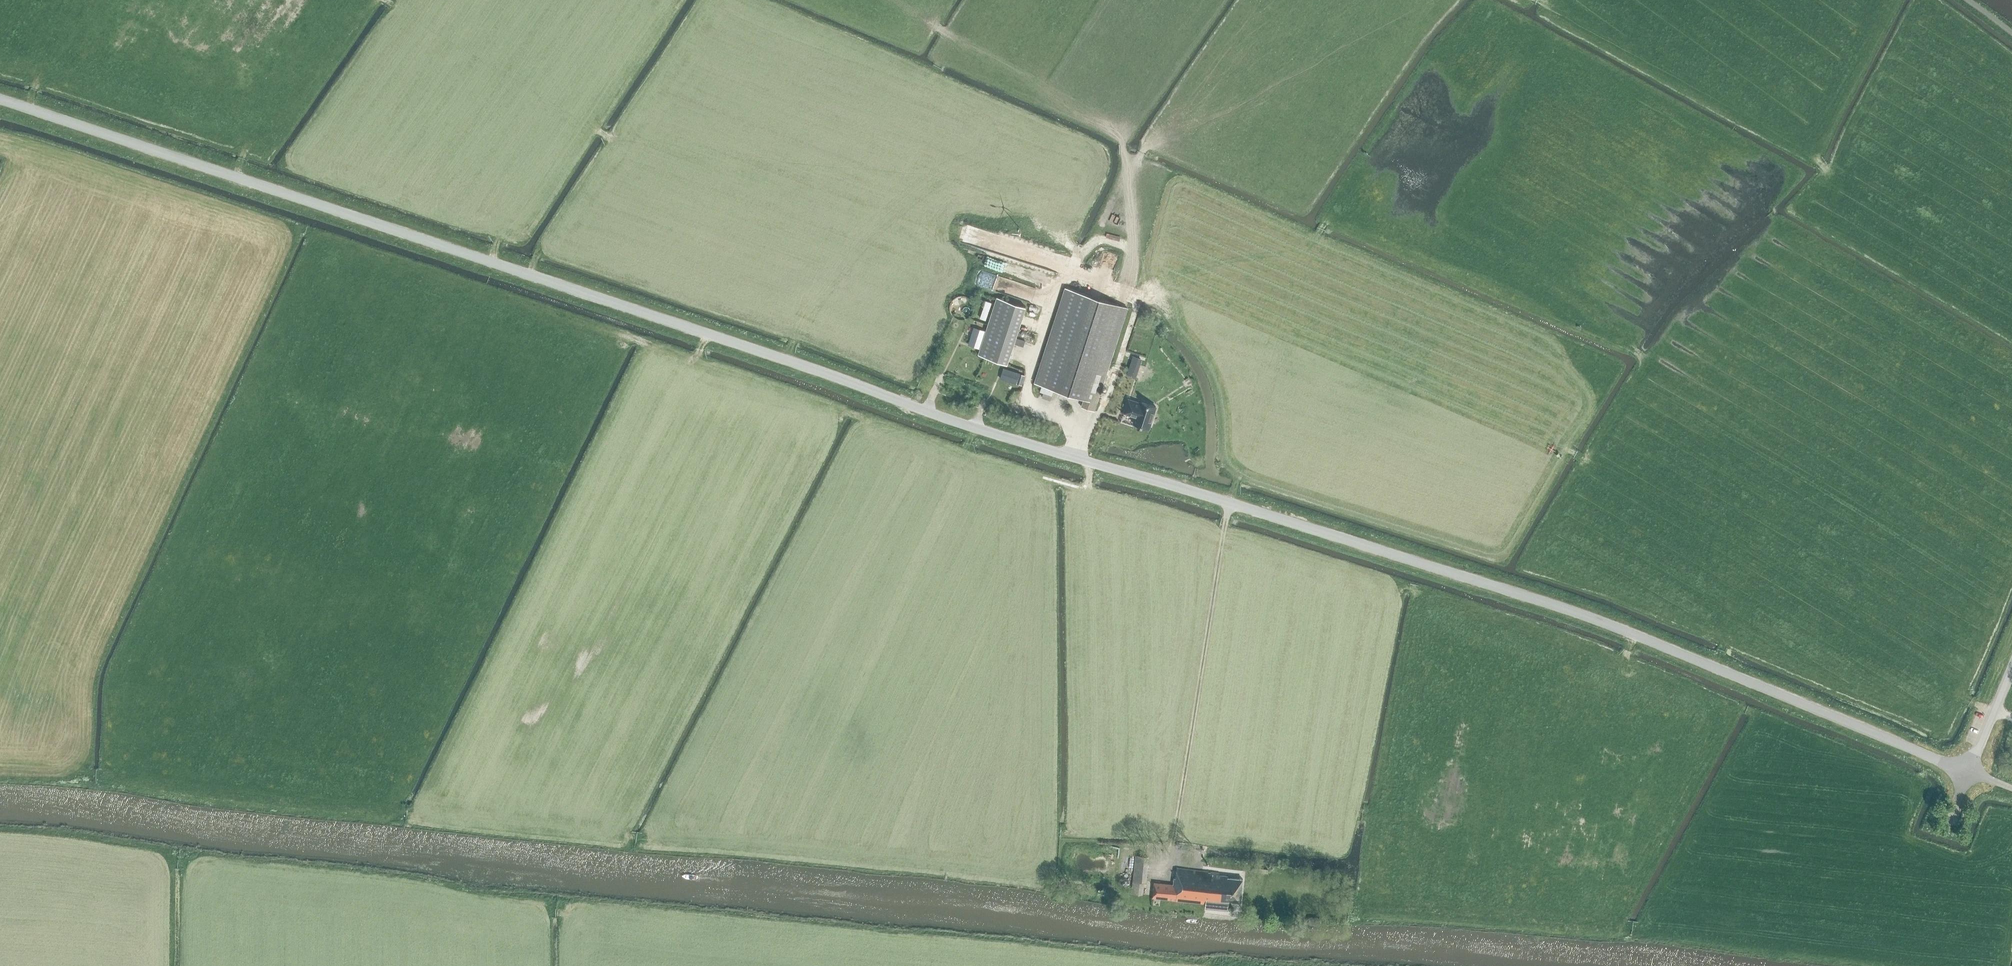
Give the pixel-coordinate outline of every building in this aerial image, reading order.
[(1093,411),(1127,308),(1067,288),(1036,383),(1084,399),(1081,407),(1093,411)] [(978,355),(1008,365),(1026,307),(996,297),(978,355)] [(981,343),(985,331),(974,327),(970,339),(981,343)] [(1134,378),(1138,364),(1131,362),(1127,375),(1134,378)] [(1019,373),(1003,368),(1000,378),(1016,384),(1019,373)] [(1044,393),(1052,396),(1054,390),(1042,386),(1040,392),(1044,393)] [(1134,423),(1149,428),(1156,407),(1141,402),(1140,403),(1129,400),(1124,413),(1136,417),(1134,423)] [(1173,879),(1173,885),(1154,883),(1153,898),(1227,906),(1228,900),(1241,902),(1244,879),(1228,877),(1228,876),(1219,875),(1220,874),(1176,869),(1175,879),(1173,879)]
